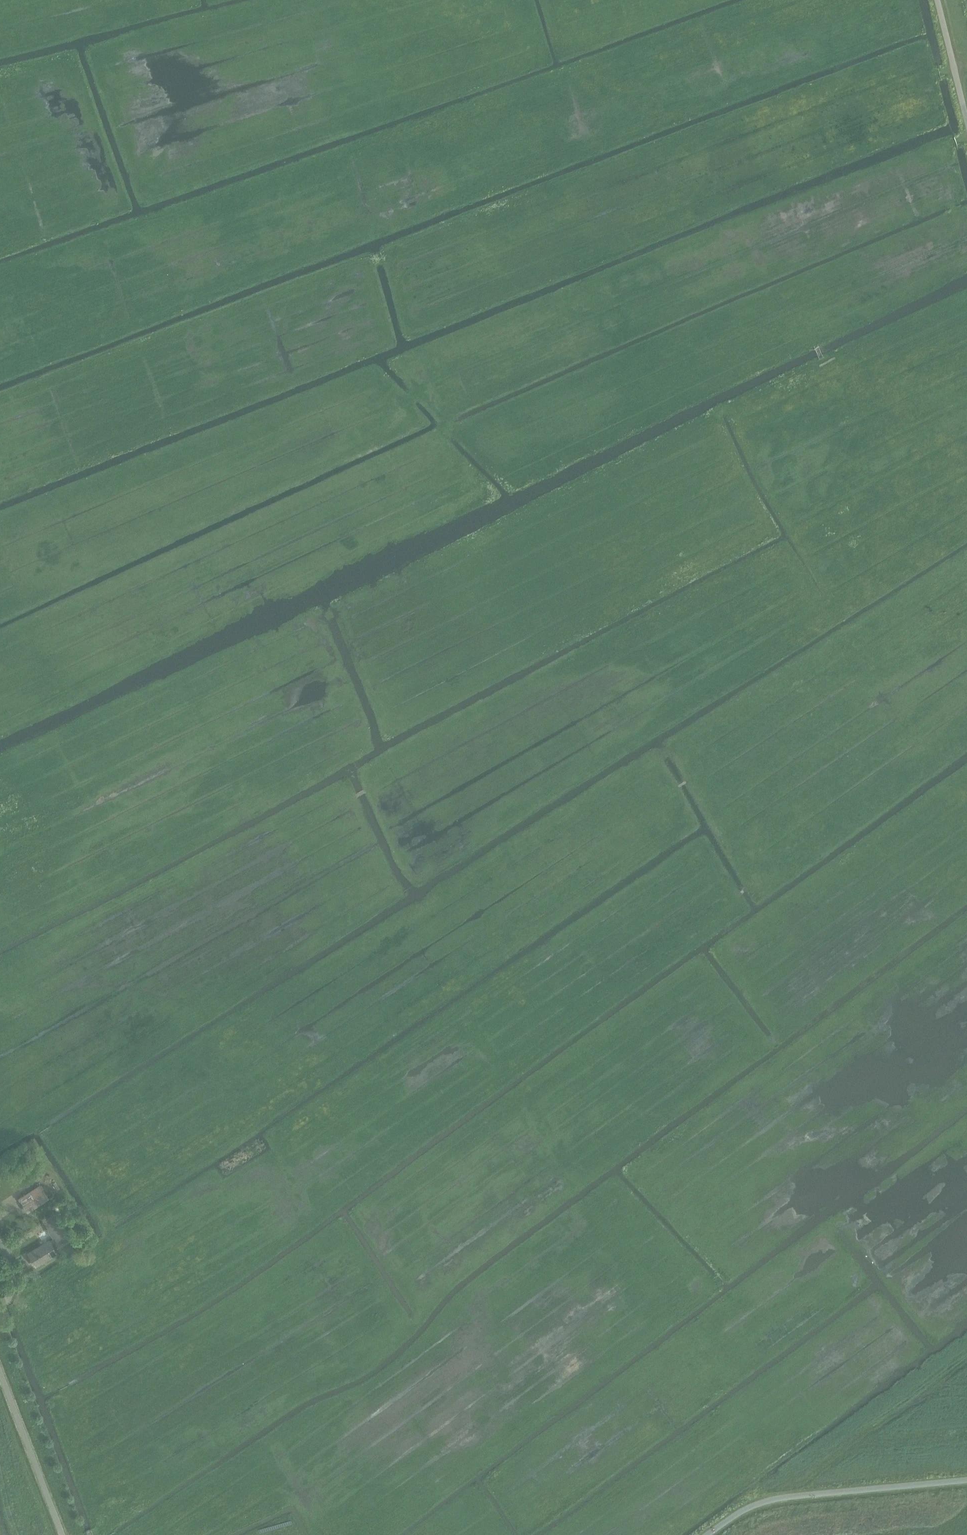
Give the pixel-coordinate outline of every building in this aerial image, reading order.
[(21,1202),(27,1212),(55,1195),(50,1188),(45,1191),(40,1184),(19,1198),(21,1202)] [(28,1253),(36,1265),(56,1253),(53,1248),(71,1237),(56,1213),(43,1220),(43,1221),(46,1226),(53,1238),(28,1253)]
